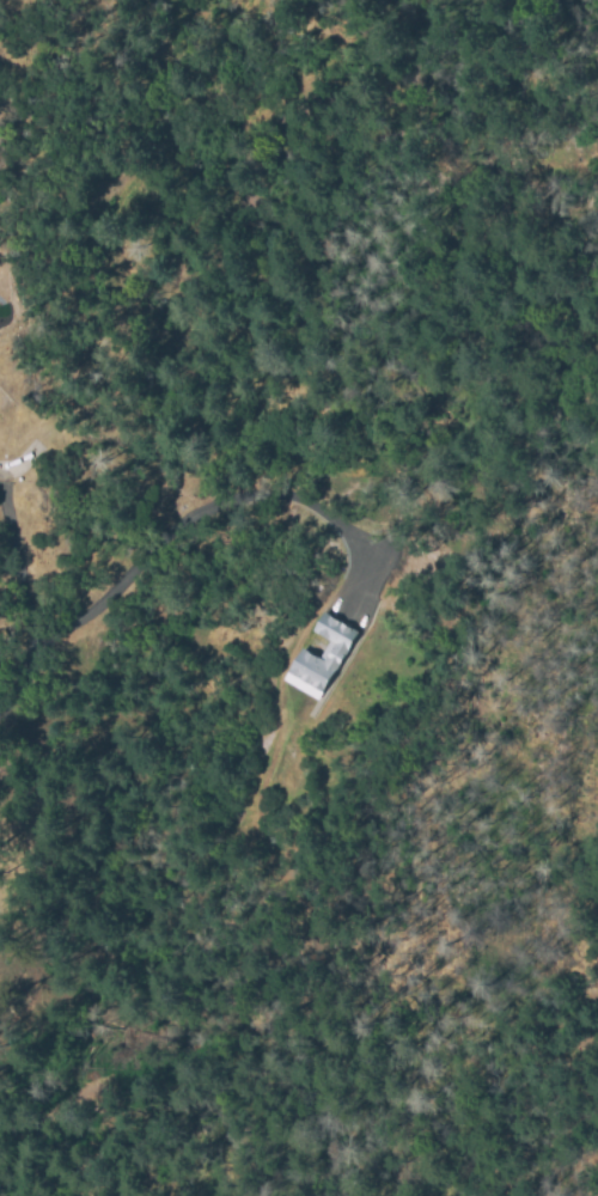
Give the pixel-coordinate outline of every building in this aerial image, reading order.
[(325,610),(359,630),(317,698),(283,678),(325,610)]
